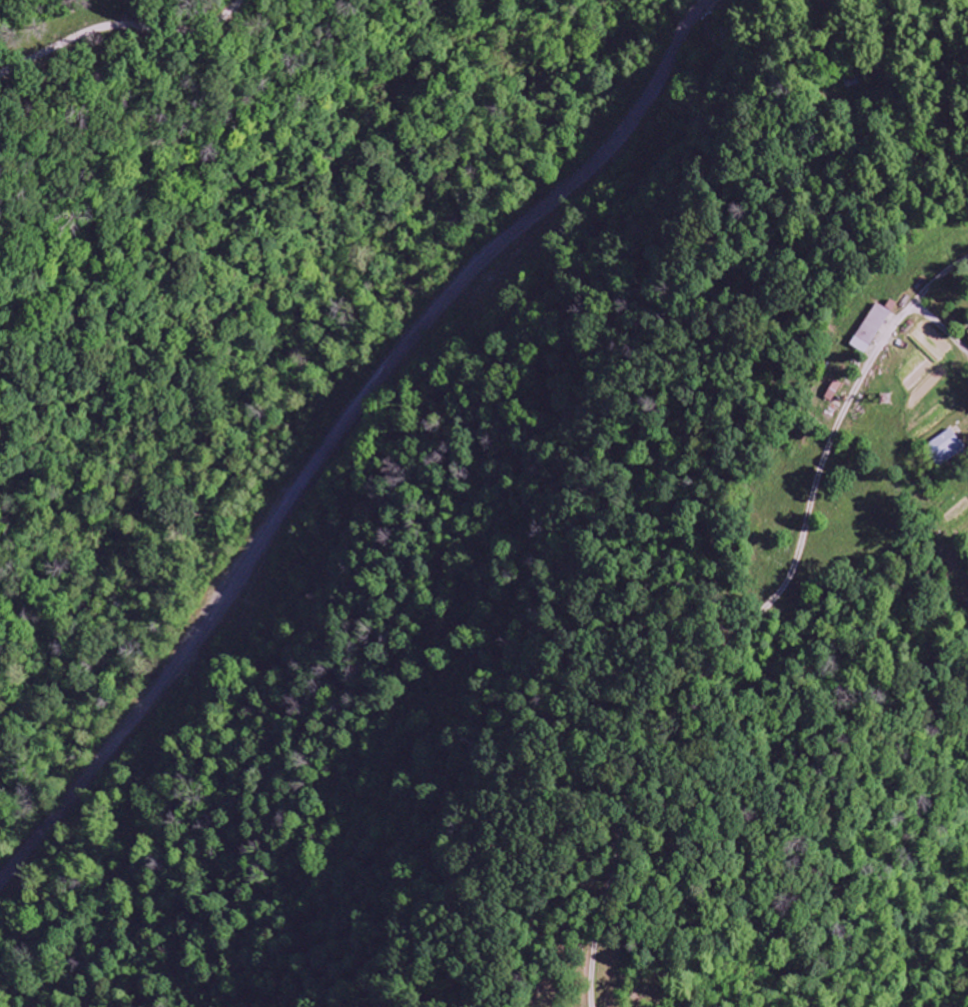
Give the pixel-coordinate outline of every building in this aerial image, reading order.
[(893,313),(877,304),(851,346),(866,355),(893,313)] [(843,385),(835,380),(825,398),(832,403),(843,385)] [(929,445),(943,466),(966,450),(953,429),(929,445)]
